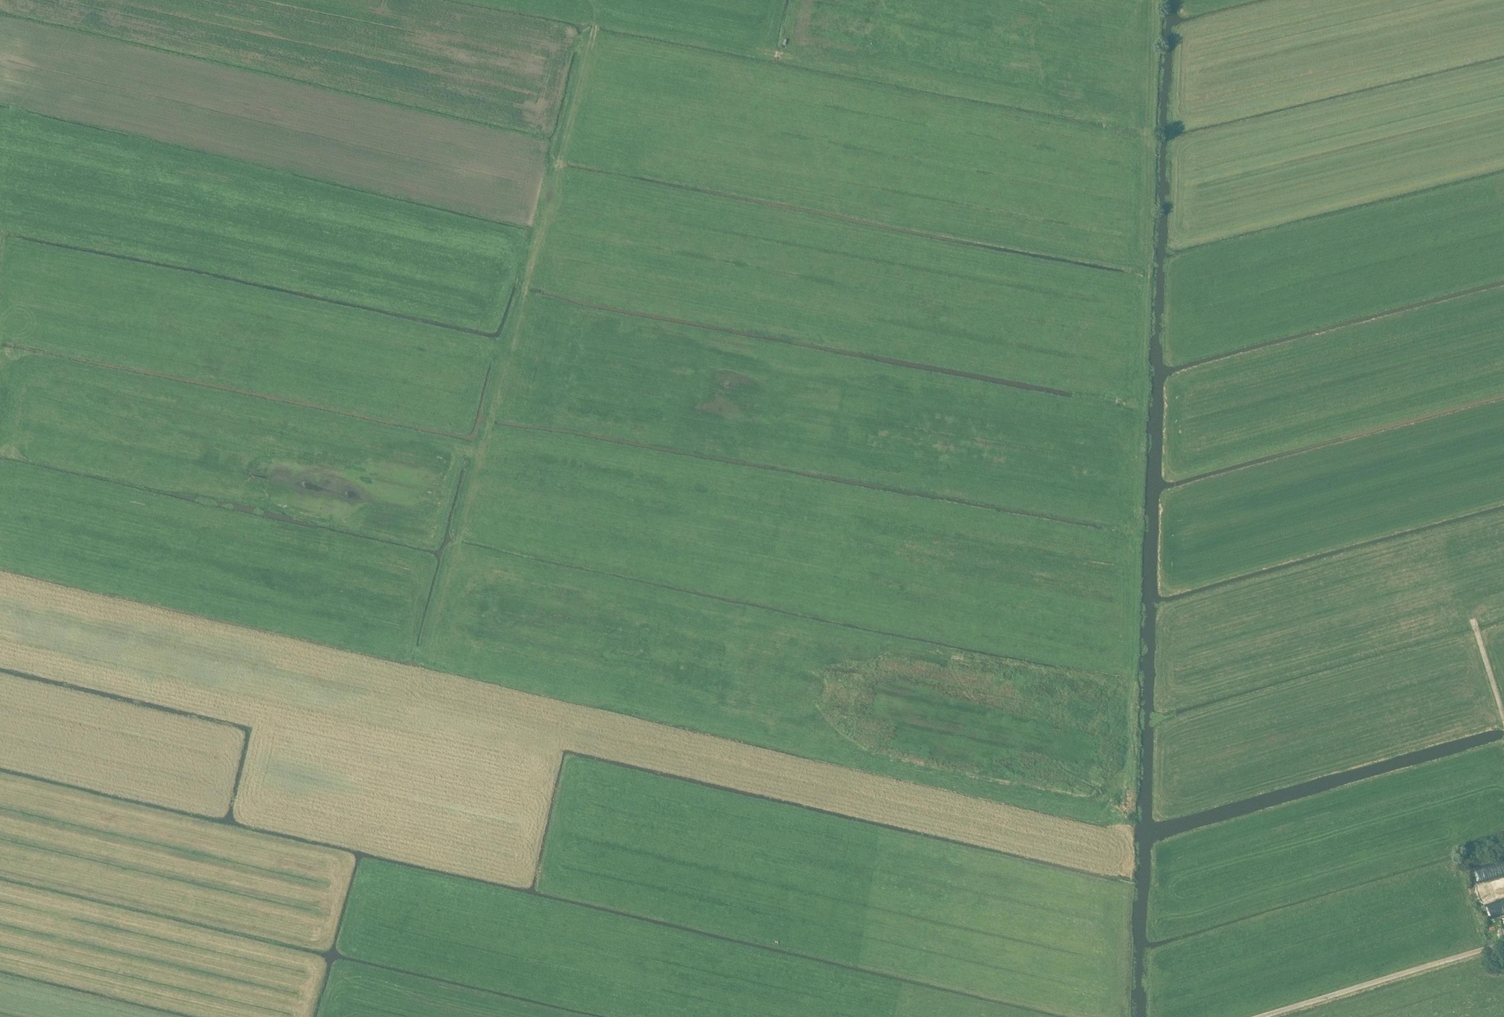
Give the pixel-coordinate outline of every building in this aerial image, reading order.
[(1478,884),(1492,879),(1486,865),(1473,870),(1478,884)]
